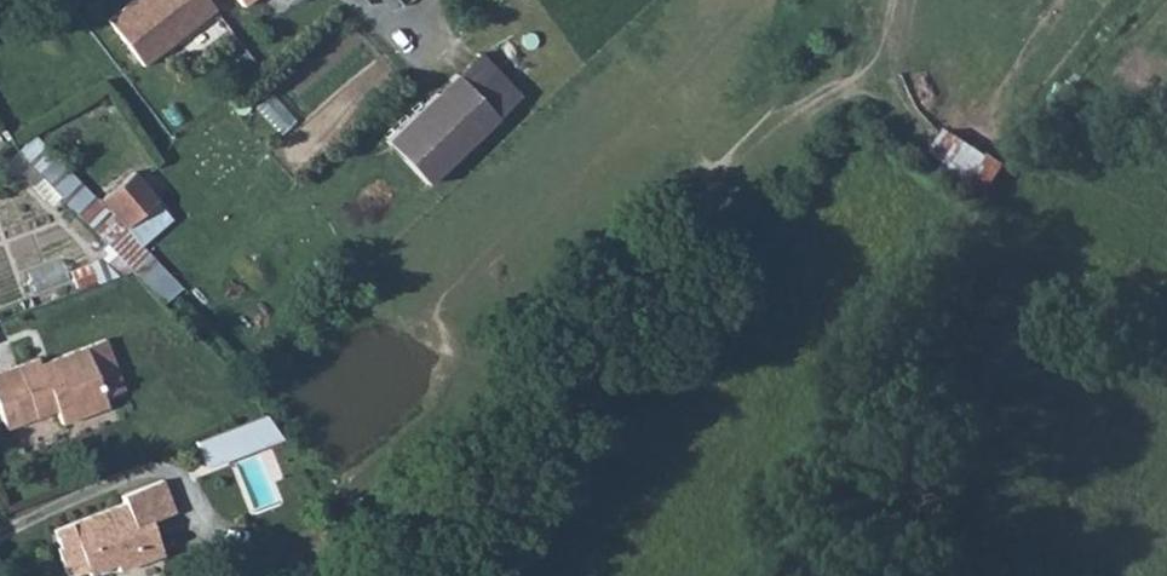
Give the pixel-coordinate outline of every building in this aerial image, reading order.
[(214,11),(206,0),(144,0),(136,6),(132,1),(107,22),(142,67),(214,11)] [(476,55),(382,141),(422,186),(518,100),(476,55)] [(949,131),(936,162),(990,185),(1003,154),(949,131)] [(123,169),(93,197),(118,224),(148,195),(123,169)] [(107,338),(54,358),(57,365),(46,369),(42,359),(0,373),(0,397),(12,428),(60,410),(66,423),(111,407),(110,398),(125,391),(107,338)] [(263,417),(198,441),(211,468),(280,439),(263,417)] [(153,523),(177,516),(165,482),(126,495),(127,501),(136,528),(153,523)] [(162,551),(153,523),(136,528),(127,501),(59,525),(64,543),(60,544),(70,572),(89,566),(90,570),(116,561),(118,566),(162,551)]
